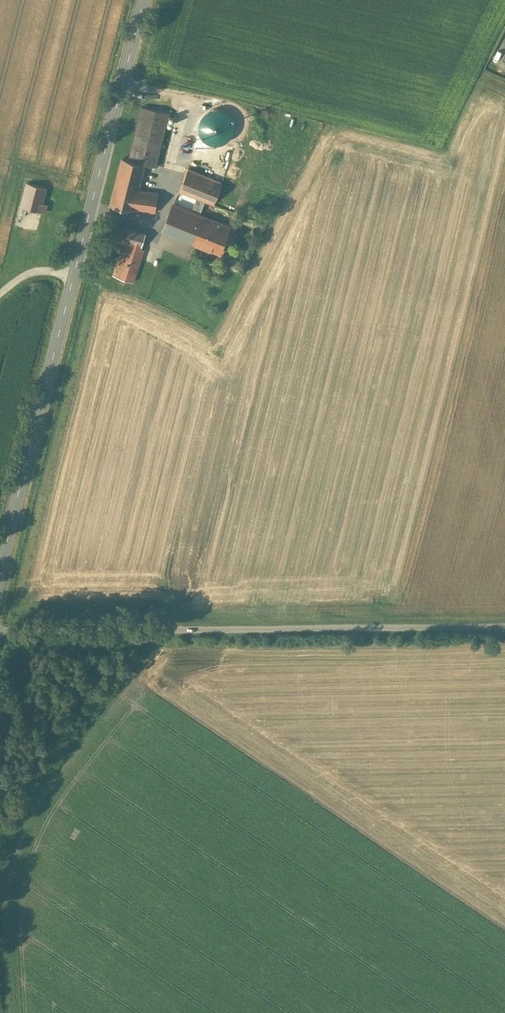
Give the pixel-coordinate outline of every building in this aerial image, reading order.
[(189,111),(192,101),(182,99),(179,109),(189,111)] [(142,106),(129,159),(145,163),(145,164),(156,166),(169,113),(142,106)] [(226,112),(224,111),(222,110),(219,109),(217,109),(214,109),(212,110),(210,111),(208,113),(207,114),(205,116),(204,119),(203,121),(203,123),(204,126),(204,128),(205,129),(205,130),(206,132),(207,133),(209,134),(211,136),(213,136),(215,137),(217,137),(220,137),(222,136),(224,136),(225,135),(227,134),(228,132),(229,131),(230,130),(231,128),(231,126),(231,125),(231,123),(231,121),(231,119),(230,118),(229,116),(228,114),(226,112)] [(129,159),(122,158),(110,205),(155,211),(158,192),(139,189),(145,164),(145,163),(129,159)] [(223,182),(188,168),(179,190),(205,201),(214,204),(223,182)] [(46,186),(28,182),(21,206),(41,211),(45,212),(47,204),(42,202),(46,186)] [(197,197),(192,210),(200,214),(205,201),(197,197)] [(192,210),(174,203),(164,230),(194,242),(204,215),(200,214),(192,210)] [(230,226),(204,215),(194,242),(193,242),(219,253),(230,226)] [(144,238),(110,227),(106,237),(124,244),(115,274),(131,279),(137,259),(144,238)]
